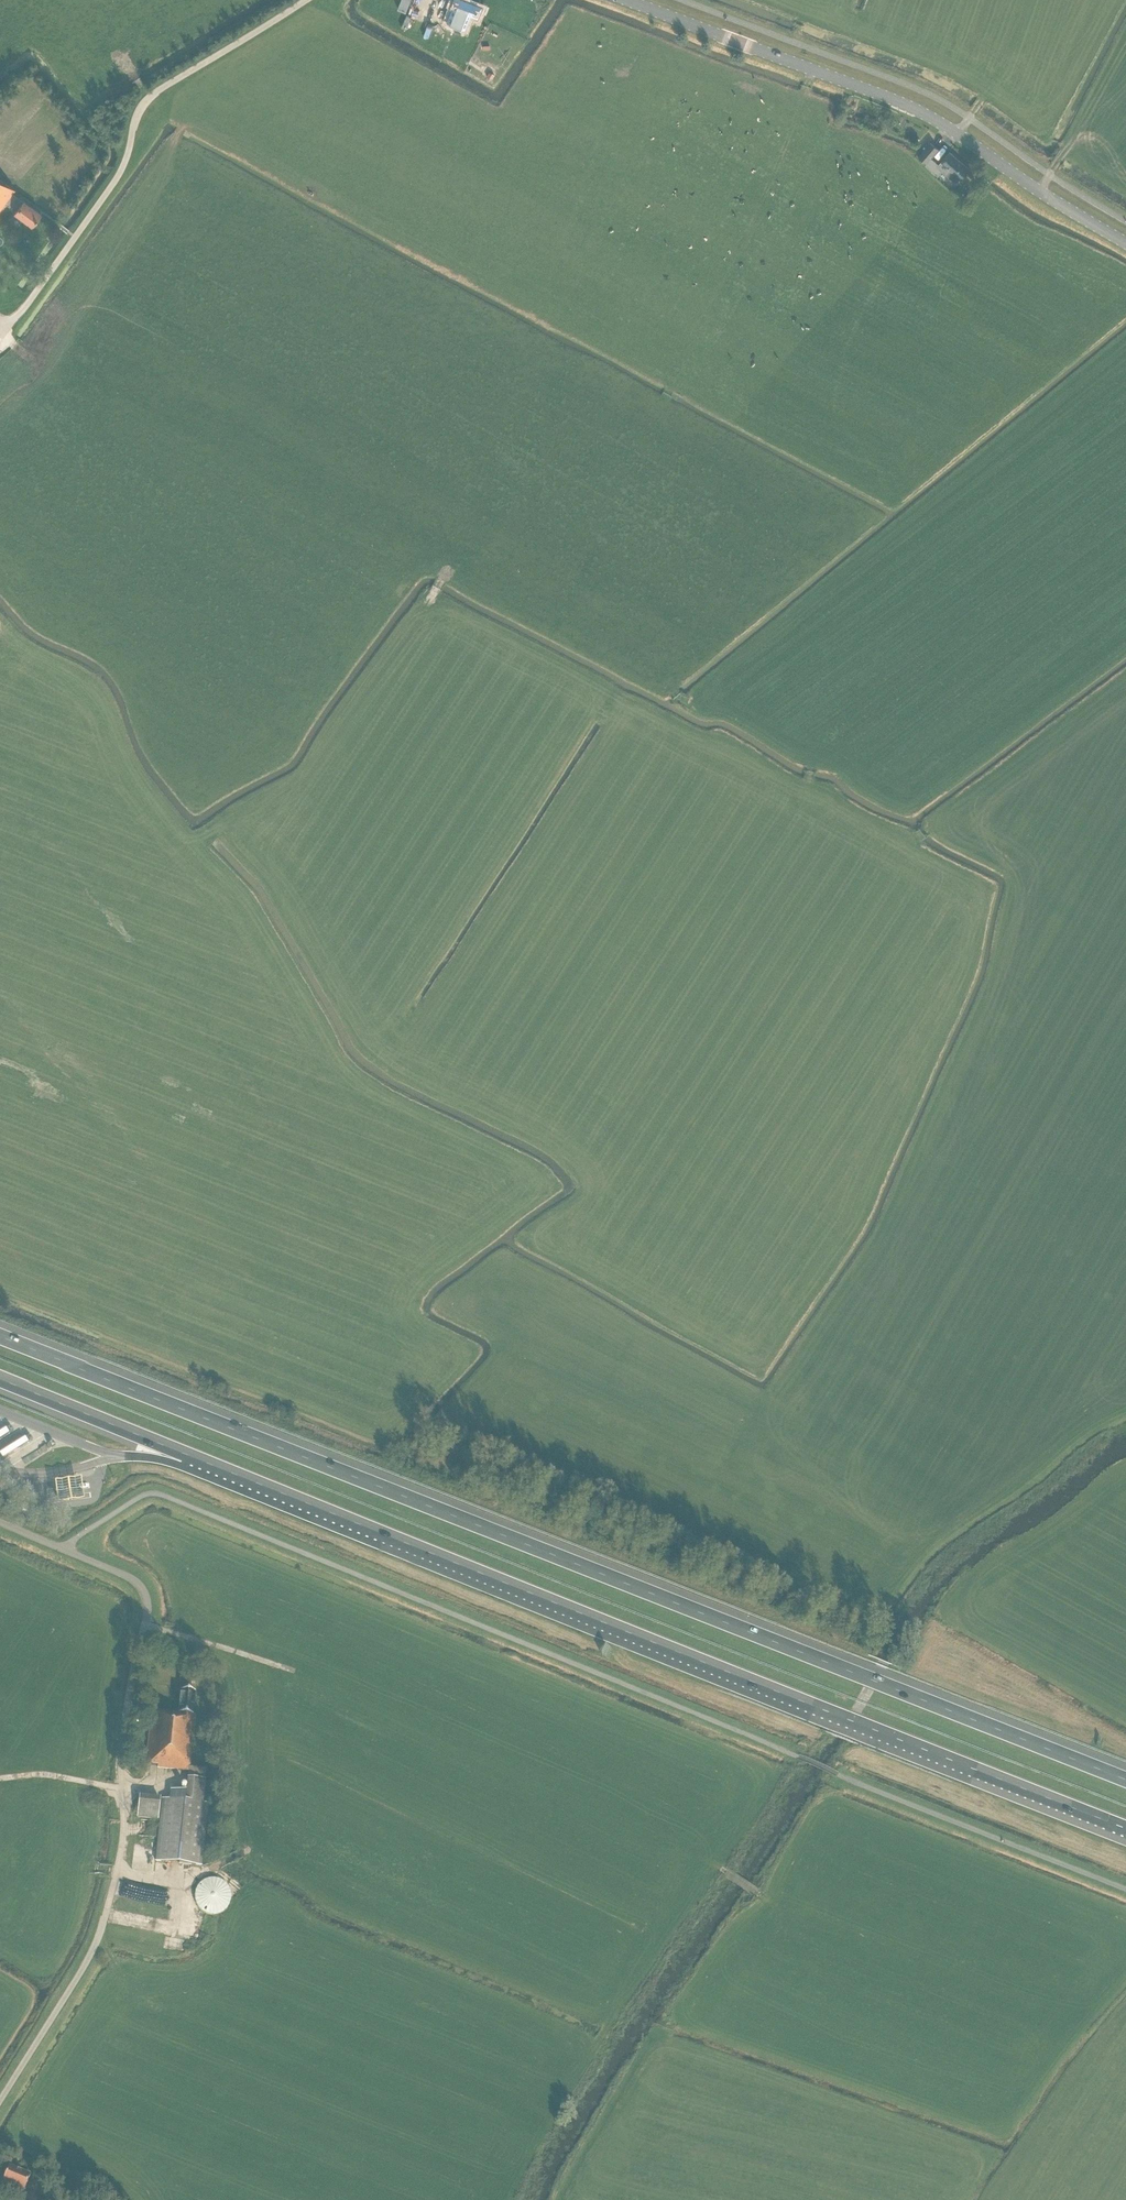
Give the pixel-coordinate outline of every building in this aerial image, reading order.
[(442,34),(460,41),(467,24),(462,22),(463,20),(458,18),(461,12),(478,19),(482,8),(462,0),(454,0),(450,8),(452,9),(450,15),(449,15),(442,34)] [(428,13),(412,6),(401,32),(418,39),(428,13)] [(490,72),(486,77),(491,80),(495,75),(490,72)] [(939,169),(937,167),(939,165),(931,158),(939,150),(930,142),(918,156),(926,164),(925,165),(934,174),(939,169)] [(937,167),(939,169),(956,183),(960,178),(961,179),(969,169),(950,152),(939,165),(937,167)] [(40,214),(23,201),(23,202),(12,194),(14,191),(0,180),(0,210),(6,202),(17,210),(14,213),(31,226),(40,214)] [(156,1860),(201,1865),(208,1803),(203,1803),(206,1768),(189,1767),(195,1715),(192,1715),(195,1692),(180,1690),(177,1713),(152,1710),(146,1764),(158,1765),(157,1768),(188,1771),(185,1801),(162,1799),(156,1860)] [(138,1817),(158,1819),(160,1799),(140,1797),(138,1817)] [(228,1905),(230,1901),(231,1897),(230,1893),(229,1889),(227,1885),(224,1882),(220,1880),(216,1879),(212,1878),(208,1879),(204,1881),(201,1883),(198,1886),(196,1890),(195,1894),(195,1898),(196,1902),(198,1905),(200,1909),(203,1911),(207,1913),(211,1914),(215,1914),(219,1913),(223,1911),(226,1908),(228,1905)] [(2,2183),(23,2192),(30,2175),(9,2166),(12,2160),(5,2157),(3,2164),(9,2166),(2,2183)] [(44,2183),(60,2190),(63,2181),(47,2174),(44,2183)]
